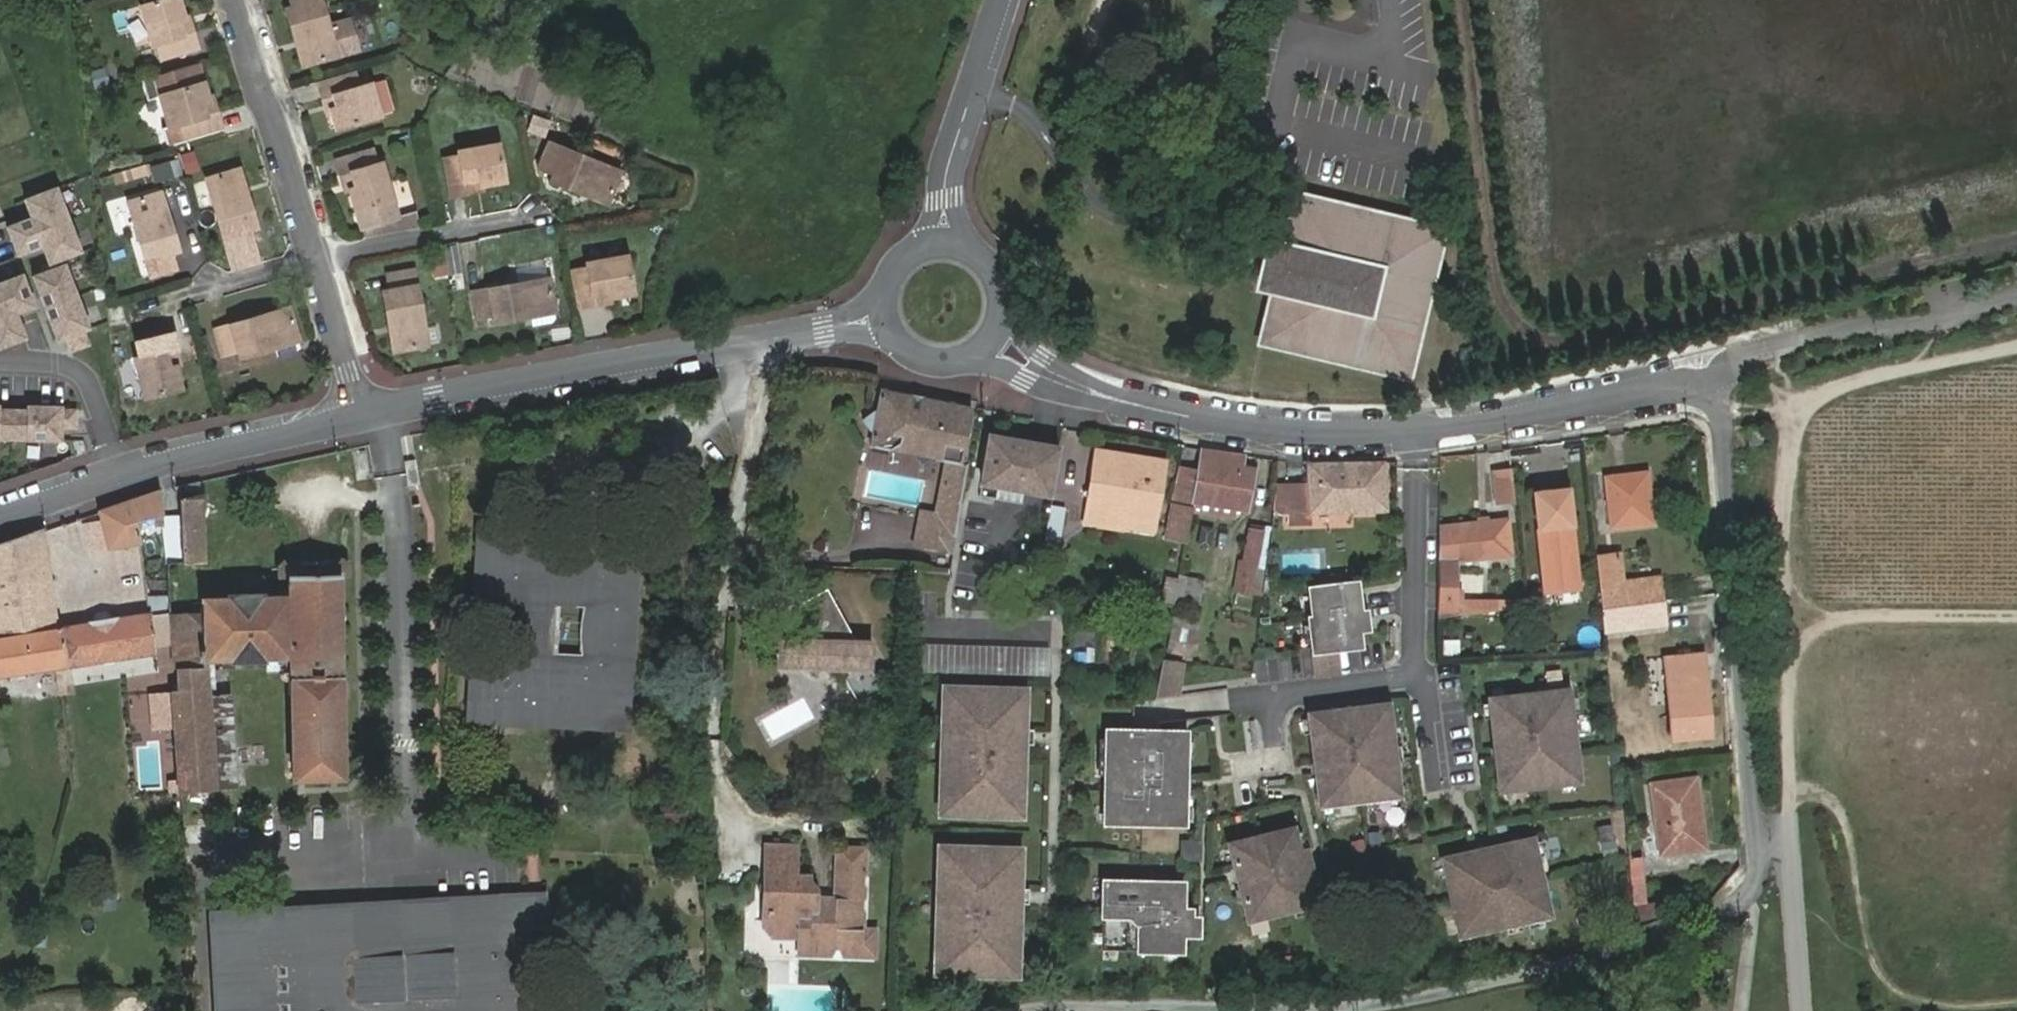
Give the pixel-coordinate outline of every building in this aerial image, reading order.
[(184,19),(178,0),(164,0),(139,8),(151,47),(157,45),(161,59),(198,48),(193,34),(183,37),(177,21),(184,19)] [(294,7),(286,10),(296,44),(305,43),(311,65),(358,52),(348,18),(327,24),(320,0),(292,0),(294,7)] [(188,18),(184,19),(177,21),(183,37),(193,34),(188,18)] [(305,43),(296,44),(302,68),(311,65),(305,43)] [(196,62),(138,79),(144,97),(157,93),(167,126),(159,128),(163,144),(182,138),(220,126),(216,111),(206,114),(202,103),(208,102),(206,96),(201,80),(196,62)] [(83,73),(89,91),(110,84),(103,66),(83,73)] [(352,73),(315,83),(320,100),(330,97),(334,109),(330,114),(334,129),(377,116),(377,114),(402,107),(394,77),(368,84),(357,87),(352,73)] [(211,95),(206,96),(208,102),(202,103),(206,114),(216,111),(211,95)] [(329,111),(334,109),(330,97),(320,100),(325,115),(330,114),(329,111)] [(588,185),(611,195),(620,168),(548,140),(538,165),(553,171),(550,178),(585,192),(588,185)] [(480,177),(481,183),(503,179),(496,141),(459,148),(460,153),(443,156),(450,193),(467,190),(465,179),(480,177)] [(334,159),(338,171),(346,169),(351,184),(347,186),(358,229),(397,216),(379,160),(375,161),(371,148),(334,159)] [(177,159),(148,165),(152,183),(181,176),(177,159)] [(240,167),(233,169),(240,193),(246,191),(240,167)] [(240,193),(233,169),(206,177),(227,250),(254,243),(250,226),(256,225),(246,191),(240,193)] [(346,169),(338,171),(343,186),(347,186),(351,184),(346,169)] [(482,187),(481,183),(480,177),(465,179),(467,190),(482,187)] [(607,202),(611,195),(588,185),(585,192),(607,202)] [(55,189),(23,201),(31,219),(7,228),(11,242),(68,220),(55,189)] [(161,191),(155,192),(162,216),(168,215),(161,191)] [(162,216),(155,192),(128,200),(149,273),(176,266),(172,249),(177,249),(168,215),(162,216)] [(1437,228),(1297,196),(1265,339),(1404,371),(1437,228)] [(41,247),(48,265),(80,252),(68,220),(11,242),(17,256),(41,247)] [(609,287),(610,294),(632,290),(625,252),(585,259),(587,265),(572,267),(579,304),(595,302),(592,290),(609,287)] [(429,256),(432,277),(447,275),(444,254),(429,256)] [(65,264),(34,276),(46,309),(78,297),(65,264)] [(381,289),(387,324),(393,324),(398,346),(425,341),(413,268),(385,273),(387,288),(381,289)] [(33,307),(20,275),(0,283),(0,318),(10,343),(24,337),(15,313),(33,307)] [(547,275),(472,288),(476,315),(491,313),(492,319),(528,313),(529,323),(550,319),(553,314),(547,275)] [(610,299),(610,294),(609,287),(592,290),(595,302),(610,299)] [(90,328),(78,297),(46,309),(58,340),(68,337),(84,331),(90,328)] [(273,339),(298,332),(289,306),(217,327),(225,354),(239,351),(241,357),(276,347),(273,339)] [(10,343),(0,318),(0,347),(10,343)] [(393,324),(387,324),(391,347),(398,346),(393,324)] [(89,344),(84,331),(68,337),(72,350),(89,344)] [(167,349),(177,347),(173,332),(136,341),(140,355),(135,357),(145,397),(183,388),(177,364),(172,365),(167,349)] [(300,340),(298,332),(273,339),(276,347),(300,340)] [(181,363),(177,347),(167,349),(172,365),(177,364),(181,363)] [(961,491),(966,467),(959,465),(970,411),(952,407),(952,404),(882,389),(878,407),(861,418),(872,435),(870,445),(889,449),(901,441),(906,441),(911,454),(916,466),(930,459),(944,462),(948,463),(943,490),(939,489),(933,519),(918,516),(913,547),(950,554),(955,527),(961,491)] [(12,442),(12,409),(0,409),(0,442),(12,442)] [(75,410),(61,410),(60,429),(75,429),(75,410)] [(991,435),(983,482),(1052,494),(1060,447),(991,435)] [(1089,517),(1118,522),(1119,515),(1128,455),(1101,450),(1097,471),(1105,473),(1100,501),(1093,499),(1089,517)] [(1197,486),(1174,483),(1169,505),(1171,505),(1192,509),(1193,502),(1236,509),(1245,511),(1253,468),(1241,466),(1243,456),(1203,451),(1197,486)] [(1128,455),(1119,515),(1158,522),(1169,462),(1128,455)] [(948,463),(944,462),(939,489),(943,490),(948,463)] [(1277,484),(1269,549),(1282,552),(1287,519),(1307,522),(1309,510),(1388,510),(1385,462),(1309,462),(1308,483),(1277,484)] [(1509,470),(1494,471),(1497,501),(1513,500),(1509,470)] [(1097,471),(1093,499),(1100,501),(1105,473),(1097,471)] [(1606,478),(1612,527),(1651,523),(1646,474),(1606,478)] [(200,481),(185,485),(187,498),(203,494),(200,481)] [(1549,498),(1535,499),(1545,641),(1578,639),(1568,490),(1549,492),(1549,498)] [(165,529),(160,492),(100,511),(106,548),(139,544),(134,522),(154,520),(156,530),(165,529)] [(187,498),(180,498),(183,562),(205,561),(203,497),(187,498)] [(1067,505),(1051,502),(1045,537),(1061,540),(1067,505)] [(1193,502),(1192,513),(1234,520),(1236,509),(1193,502)] [(1164,540),(1185,545),(1192,513),(1192,509),(1171,505),(1164,540)] [(1509,553),(1505,521),(1439,526),(1438,615),(1524,608),(1524,601),(1455,606),(1454,558),(1509,553)] [(1248,527),(1240,568),(1256,571),(1264,530),(1248,527)] [(0,544),(0,674),(61,666),(62,669),(153,658),(148,619),(55,625),(42,531),(0,544)] [(628,542),(484,536),(482,592),(528,595),(526,662),(524,717),(621,721),(628,542)] [(1615,555),(1595,558),(1598,586),(1619,583),(1615,555)] [(200,612),(171,614),(173,668),(177,668),(178,688),(170,691),(177,793),(212,791),(207,696),(205,665),(289,656),(293,781),(341,779),(336,576),(345,575),(345,563),(337,560),(285,562),(276,567),(277,578),(288,578),(289,596),(262,597),(262,594),(225,595),(226,597),(201,598),(200,612)] [(1256,571),(1240,568),(1236,590),(1263,595),(1265,573),(1256,571)] [(1179,578),(1173,608),(1195,614),(1203,579),(1180,573),(1179,578)] [(1173,608),(1179,578),(1162,575),(1157,605),(1173,608)] [(1356,578),(1309,585),(1313,615),(1309,615),(1315,674),(1338,671),(1335,646),(1360,644),(1358,627),(1346,628),(1344,612),(1360,610),(1356,578)] [(1619,583),(1598,586),(1601,608),(1660,602),(1657,579),(1619,583)] [(884,689),(873,668),(859,641),(831,588),(806,602),(815,619),(802,639),(780,638),(779,644),(776,644),(775,661),(779,661),(779,667),(841,670),(858,703),(884,689)] [(165,593),(146,598),(149,612),(168,608),(165,593)] [(1660,602),(1601,608),(1603,632),(1662,626),(1660,602)] [(1360,610),(1344,612),(1346,628),(1358,627),(1362,626),(1360,610)] [(1196,621),(1172,616),(1165,650),(1189,656),(1196,621)] [(859,641),(873,668),(873,654),(874,641),(866,641),(859,641)] [(919,641),(917,669),(1048,677),(1050,649),(919,641)] [(1182,655),(1165,651),(1157,693),(1179,686),(1182,655)] [(1257,678),(1302,678),(1302,654),(1257,654),(1257,678)] [(1663,659),(1665,675),(1693,673),(1694,690),(1699,690),(1696,656),(1663,659)] [(524,717),(526,662),(479,659),(477,714),(524,717)] [(70,669),(53,672),(57,697),(74,693),(70,669)] [(1693,673),(1665,675),(1670,739),(1702,737),(1699,690),(1694,690),(1693,673)] [(1013,686),(952,685),(951,707),(941,707),(939,792),(949,792),(948,811),(1010,813),(1010,794),(1020,795),(1021,738),(1022,708),(1012,709),(1013,686)] [(942,685),(941,707),(951,707),(952,685),(942,685)] [(1013,686),(1012,709),(1022,708),(1023,687),(1013,686)] [(1487,697),(1497,789),(1577,782),(1567,689),(1487,697)] [(207,696),(212,791),(233,790),(226,696),(207,696)] [(805,696),(760,717),(770,739),(815,718),(805,696)] [(1386,701),(1307,711),(1318,803),(1398,794),(1386,701)] [(1146,726),(1104,725),(1102,818),(1182,820),(1184,727),(1146,726)] [(1649,785),(1654,832),(1657,856),(1705,851),(1694,781),(1649,785)] [(939,792),(939,811),(948,811),(949,792),(939,792)] [(1010,794),(1010,813),(1020,813),(1020,795),(1010,794)] [(1244,917),(1309,902),(1291,824),(1225,840),(1244,917)] [(1657,856),(1654,832),(1644,833),(1645,843),(1640,844),(1642,858),(1657,856)] [(1439,857),(1455,934),(1546,914),(1530,837),(1439,857)] [(1197,838),(1179,839),(1180,856),(1198,856),(1197,838)] [(768,915),(761,915),(761,924),(776,937),(796,937),(796,953),(830,954),(832,950),(837,950),(840,955),(872,956),(873,928),(860,928),(861,911),(856,908),(856,900),(861,896),(862,888),(858,884),(858,875),(862,871),(863,846),(833,845),(832,896),(812,895),(813,888),(805,880),(805,875),(793,875),(794,844),(763,843),(762,903),(768,902),(768,915)] [(1009,845),(947,844),(947,865),(937,865),(935,951),(944,951),(944,971),(1005,972),(1006,953),(1016,953),(1017,896),(1018,867),(1008,867),(1009,845)] [(938,844),(937,865),(947,865),(947,844),(938,844)] [(1009,845),(1008,867),(1018,867),(1018,846),(1009,845)] [(1179,878),(1101,877),(1100,946),(1178,946),(1179,878)] [(1632,890),(1633,904),(1645,901),(1642,887),(1632,890)] [(1645,901),(1633,904),(1635,920),(1662,914),(1659,899),(1645,901)] [(528,903),(503,905),(505,948),(531,946),(528,903)] [(220,922),(226,1010),(535,1010),(531,946),(505,948),(503,905),(220,922)] [(935,951),(934,970),(944,971),(944,951),(935,951)] [(1006,953),(1005,972),(1015,972),(1016,953),(1006,953)]
